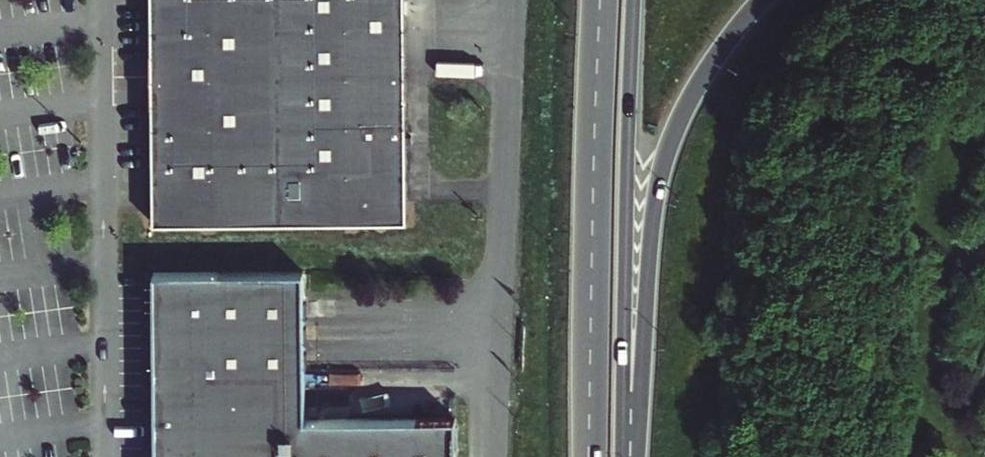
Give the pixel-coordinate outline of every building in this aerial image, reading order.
[(153,21),(154,133),(154,224),(408,222),(406,0),(153,0),(153,21)] [(155,273),(157,456),(457,456),(457,421),(307,422),(305,272),(155,273)]
